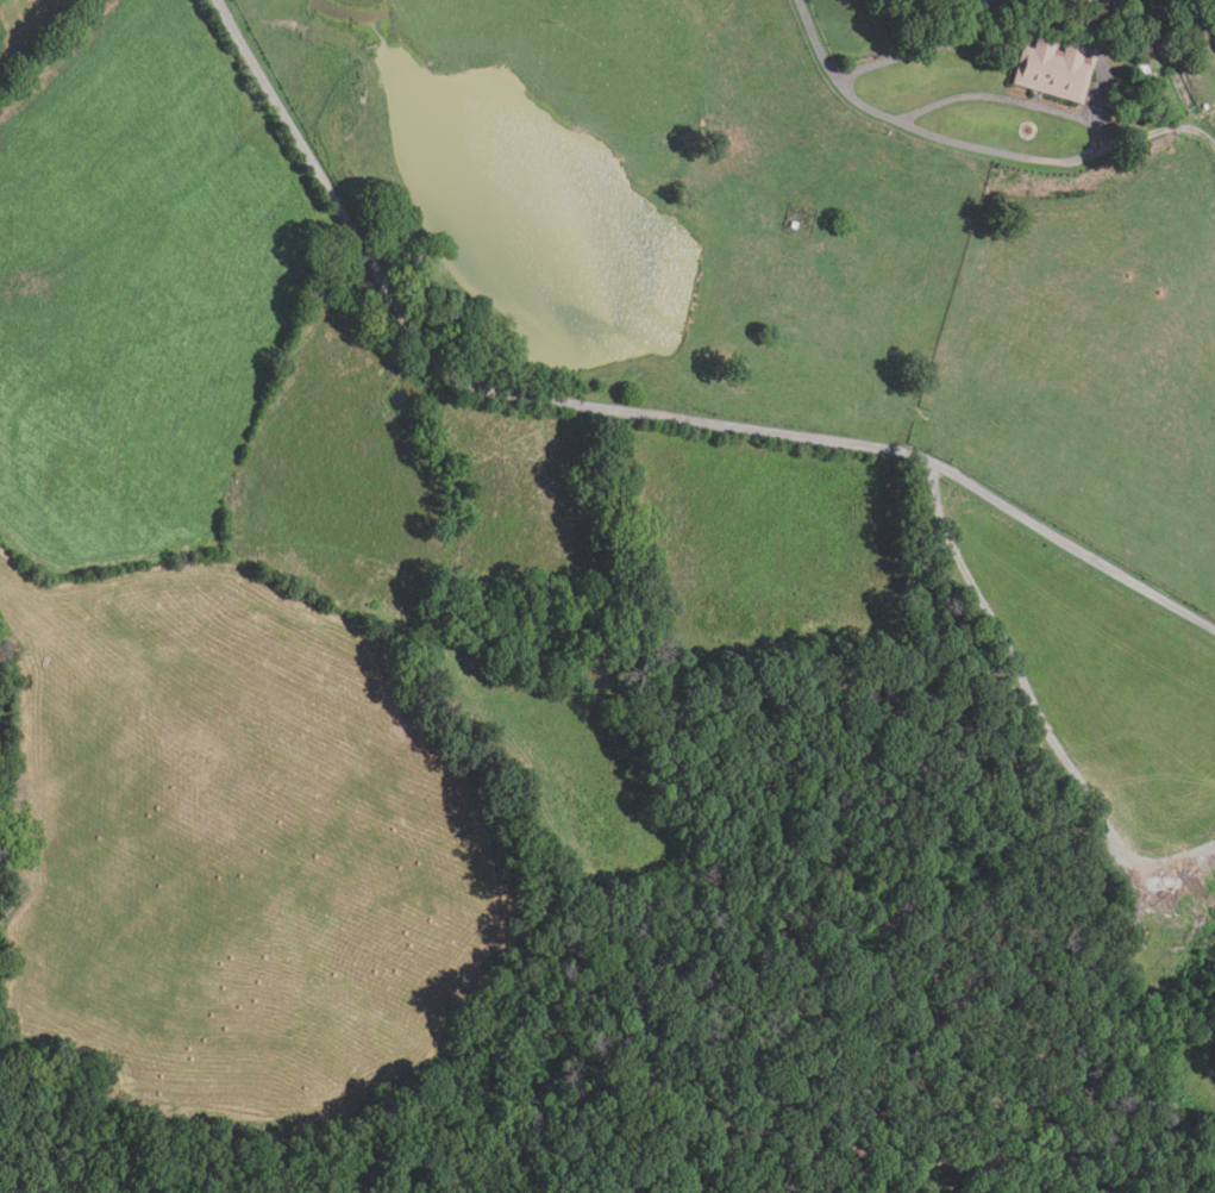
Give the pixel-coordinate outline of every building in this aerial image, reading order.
[(1121,33),(1107,29),(1110,14),(1126,18),(1121,33)] [(1082,105),(1012,85),(1023,45),(1034,49),(1040,29),(1060,35),(1056,50),(1064,52),(1069,37),(1089,43),(1083,63),(1092,67),(1082,105)] [(1148,79),(1139,81),(1136,64),(1146,63),(1148,79)]
